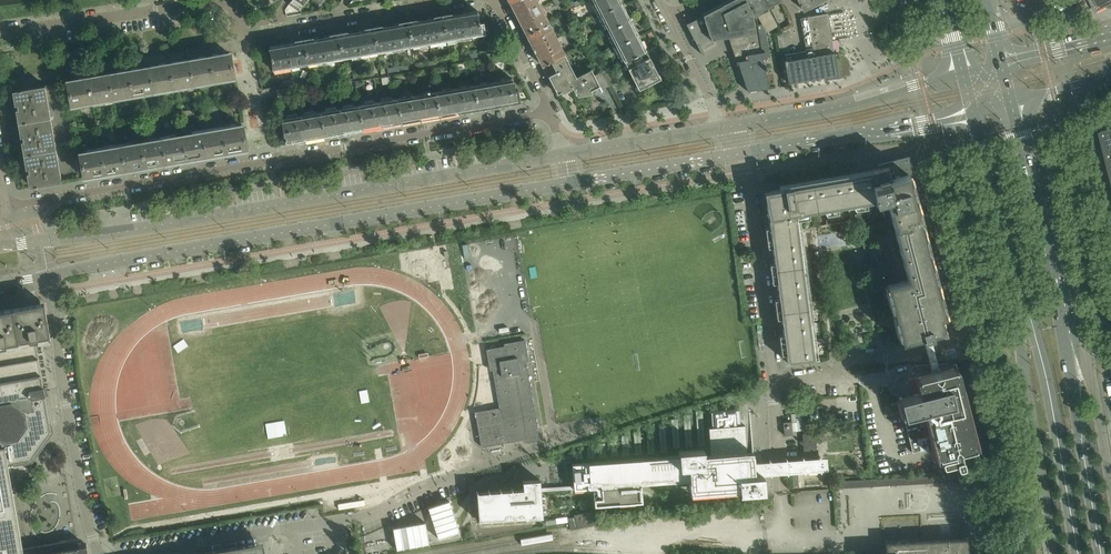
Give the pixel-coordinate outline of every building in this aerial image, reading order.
[(537,0),(515,0),(510,2),(526,34),(548,22),(537,0)] [(566,2),(570,9),(575,6),(572,0),(571,0),(566,2)] [(600,13),(621,2),(620,0),(593,0),(600,13)] [(756,16),(756,13),(767,33),(778,26),(769,9),(768,8),(764,0),(730,0),(703,14),(703,16),(687,24),(687,23),(686,24),(702,54),(704,53),(700,44),(711,39),(711,40),(729,36),(758,25),(756,16)] [(820,0),(797,0),(802,9),(820,0)] [(621,2),(600,13),(608,29),(630,18),(621,2)] [(477,10),(443,16),(447,40),(485,34),(484,22),(480,23),(477,10)] [(827,14),(808,17),(810,31),(829,27),(827,14)] [(443,16),(426,19),(408,22),(412,46),(447,40),(443,16)] [(803,32),(810,31),(808,17),(801,18),(803,32)] [(630,18),(608,29),(616,45),(638,34),(630,18)] [(408,22),(373,28),(377,52),(412,46),(408,22)] [(565,55),(558,41),(548,22),(526,34),(535,50),(538,56),(543,66),(551,61),(565,55)] [(765,66),(763,58),(770,57),(767,35),(766,34),(765,31),(764,29),(763,27),(762,24),(758,25),(729,36),(748,92),(768,88),(765,70),(767,69),(766,66),(765,66)] [(829,27),(810,31),(813,43),(832,40),(829,27)] [(373,28),(339,34),(343,58),(377,52),(373,28)] [(805,44),(813,43),(810,31),(803,32),(805,44)] [(580,33),(573,37),(579,47),(586,44),(580,33)] [(339,34),(304,40),(308,64),(343,58),(339,34)] [(638,34),(616,45),(624,61),(627,60),(644,51),(646,50),(638,34)] [(304,40),(269,46),(273,70),(308,64),(304,40)] [(815,56),(834,53),(832,40),(813,43),(815,56)] [(808,58),(815,56),(813,43),(805,44),(807,51),(808,58)] [(659,76),(650,58),(648,59),(644,51),(627,60),(624,61),(637,87),(650,80),(652,83),(661,79),(659,76)] [(796,60),(808,58),(807,51),(795,53),(796,60)] [(485,54),(485,58),(486,62),(501,59),(500,52),(485,54)] [(230,53),(209,57),(213,81),(234,77),(230,53)] [(849,71),(850,67),(850,63),(849,60),(847,57),(845,55),(842,53),(838,53),(834,53),(815,56),(808,58),(796,60),(795,53),(785,55),(786,61),(785,62),(785,64),(789,83),(829,76),(829,79),(839,78),(843,77),(845,75),(846,75),(847,75),(848,75),(849,75),(849,74),(850,74),(850,73),(850,72),(849,71)] [(576,77),(574,72),(565,55),(551,61),(556,72),(548,76),(558,94),(572,87),(569,81),(576,77)] [(209,57),(189,60),(193,84),(213,81),(209,57)] [(189,60),(169,64),(173,88),(193,84),(189,60)] [(169,64),(149,67),(153,91),(173,88),(169,64)] [(149,67),(129,71),(133,95),(153,91),(149,67)] [(617,82),(610,68),(602,72),(609,86),(617,82)] [(609,86),(602,72),(595,76),(591,69),(576,77),(569,81),(572,87),(576,94),(592,91),(592,90),(600,86),(602,90),(609,86)] [(129,71),(109,74),(113,98),(133,95),(129,71)] [(109,74),(89,78),(93,102),(113,98),(109,74)] [(89,78),(68,81),(72,105),(93,102),(89,78)] [(520,99),(518,90),(515,91),(513,81),(512,78),(474,85),(478,109),(520,102),(520,99)] [(51,117),(48,104),(45,85),(15,90),(21,122),(51,117)] [(474,85),(458,88),(436,92),(440,116),(478,109),(474,85)] [(277,89),(278,99),(291,97),(289,87),(277,89)] [(436,92),(420,95),(396,99),(400,123),(440,116),(436,92)] [(396,99),(391,99),(359,105),(363,129),(400,123),(396,99)] [(219,117),(217,105),(208,106),(210,119),(219,117)] [(359,105),(336,109),(320,112),(325,136),(363,129),(359,105)] [(320,112),(305,114),(282,118),(286,142),(325,136),(320,112)] [(56,149),(54,136),(51,117),(21,122),(26,154),(56,149)] [(242,125),(221,129),(225,153),(246,149),(242,125)] [(1102,129),(1110,165),(1110,127),(1102,129)] [(221,129),(202,132),(206,156),(225,153),(221,129)] [(202,132),(181,136),(185,160),(206,156),(202,132)] [(181,136),(161,139),(165,163),(185,160),(181,136)] [(161,139),(141,143),(145,167),(165,163),(161,139)] [(141,143),(121,146),(125,170),(145,167),(141,143)] [(121,146),(101,150),(105,174),(125,170),(121,146)] [(62,181),(60,168),(56,149),(26,154),(32,186),(62,181)] [(80,153),(84,177),(105,174),(101,150),(80,153)] [(911,189),(912,189),(908,174),(913,173),(909,156),(878,164),(879,168),(869,171),(870,174),(874,201),(875,203),(887,200),(908,280),(886,285),(888,293),(889,294),(893,306),(892,307),(892,310),(895,321),(897,322),(900,334),(899,336),(901,343),(926,337),(926,338),(931,337),(932,337),(932,335),(944,332),(941,318),(945,316),(928,252),(927,251),(924,239),(925,238),(913,192),(912,193),(911,189)] [(870,174),(769,191),(764,192),(766,204),(769,219),(771,235),(772,234),(772,240),(771,240),(775,270),(776,270),(777,275),(776,276),(787,363),(815,359),(813,351),(812,351),(812,348),(813,348),(813,344),(811,344),(810,338),(812,338),(811,334),(810,334),(810,331),(811,331),(809,315),(808,315),(807,312),(808,312),(808,309),(811,308),(800,218),(803,217),(802,213),(874,201),(870,174)] [(44,303),(0,310),(0,349),(36,342),(51,340),(44,303)] [(499,408),(475,412),(481,447),(528,439),(528,442),(540,440),(525,356),(528,356),(525,340),(504,344),(505,346),(486,349),(489,365),(492,365),(499,408)] [(16,507),(13,494),(16,493),(17,491),(25,496),(28,492),(25,490),(41,466),(37,464),(35,467),(28,468),(23,465),(23,460),(27,463),(33,462),(54,431),(53,425),(50,423),(45,395),(44,386),(43,386),(36,342),(0,349),(0,553),(89,553),(87,544),(79,546),(78,538),(23,547),(16,507)] [(922,392),(914,394),(914,395),(915,395),(916,398),(897,402),(900,415),(903,414),(913,452),(920,450),(919,447),(935,443),(938,455),(944,453),(945,459),(977,457),(978,460),(980,459),(975,440),(971,439),(953,368),(951,368),(950,364),(951,364),(951,363),(915,365),(916,366),(920,366),(923,375),(918,377),(922,392)] [(808,472),(807,463),(807,460),(804,460),(804,459),(754,463),(753,454),(747,455),(744,424),(740,425),(739,410),(711,412),(712,427),(708,427),(711,457),(705,458),(704,450),(679,452),(679,456),(577,464),(572,464),(574,486),(540,489),(539,480),(522,481),(522,490),(512,490),(512,489),(511,489),(511,490),(501,491),(500,490),(499,490),(499,491),(489,492),(489,491),(488,491),(488,492),(478,493),(478,492),(477,492),(479,522),(480,522),(480,521),(490,520),(490,521),(491,521),(491,520),(502,519),(502,520),(504,520),(503,519),(513,518),(514,519),(515,519),(515,518),(524,517),(524,519),(543,517),(541,492),(593,488),(594,505),(642,501),(641,485),(689,481),(689,490),(739,486),(740,494),(762,492),(765,492),(763,476),(828,471),(827,458),(817,458),(818,472),(808,472)] [(803,431),(803,422),(802,413),(791,414),(792,422),(792,432),(803,431)] [(810,421),(803,422),(803,431),(803,433),(811,433),(810,421)] [(793,435),(792,432),(792,422),(783,422),(784,435),(793,435)] [(818,472),(817,458),(816,443),(819,442),(818,432),(811,433),(803,433),(802,433),(804,459),(804,460),(807,460),(807,463),(808,472),(818,472)] [(288,443),(270,446),(272,461),(290,457),(288,443)] [(978,473),(843,480),(843,488),(979,481),(978,473)] [(338,498),(339,508),(354,506),(353,497),(338,498)] [(450,501),(429,508),(439,539),(460,532),(450,501)] [(601,510),(594,511),(597,525),(604,523),(601,510)] [(594,511),(588,512),(591,526),(597,525),(594,511)] [(588,512),(581,514),(584,527),(591,526),(588,512)] [(575,515),(575,517),(577,529),(584,527),(581,514),(575,515)] [(577,529),(575,517),(569,518),(570,522),(571,530),(577,529)] [(426,523),(391,529),(392,538),(393,542),(394,551),(430,544),(428,536),(427,531),(426,523)] [(968,539),(887,543),(887,553),(874,553),(969,553),(968,539)] [(263,542),(199,553),(265,553),(263,542)]
